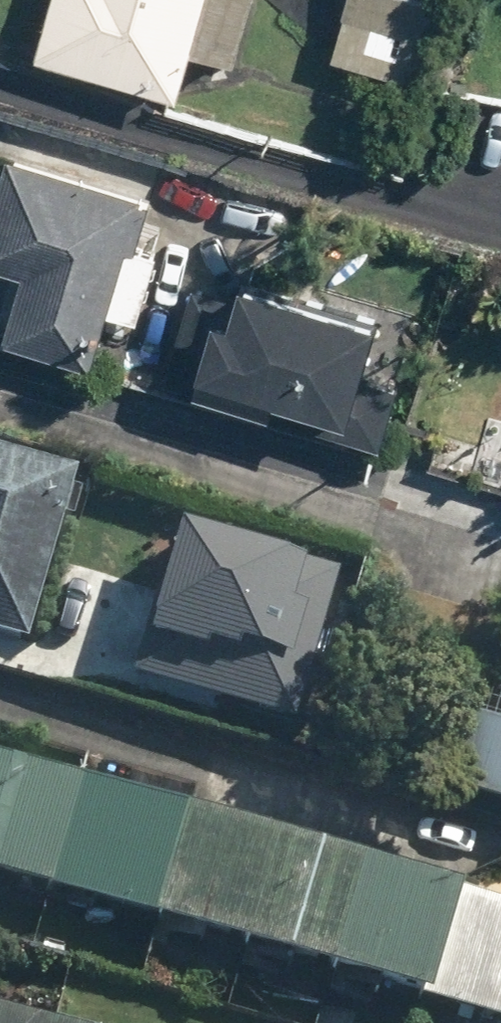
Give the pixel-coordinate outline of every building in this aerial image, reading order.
[(47,45),(195,88),(207,46),(242,56),(258,0),(60,0),(47,45)] [(341,58),(444,80),(462,0),(354,0),(341,58)] [(18,146),(0,201),(0,254),(33,263),(14,326),(112,355),(127,303),(153,311),(173,240),(150,233),(163,188),(18,146)] [(172,373),(216,385),(219,376),(293,396),(296,383),(373,404),(401,299),(257,260),(248,292),(198,278),(172,373)] [(37,642),(82,468),(0,447),(0,632),(37,642)] [(191,524),(148,671),(305,717),(349,570),(191,524)] [(489,710),(468,793),(500,801),(500,713),(489,710)] [(0,749),(0,867),(500,1012),(500,896),(0,749)] [(0,995),(0,1022),(91,1022),(0,995)]
